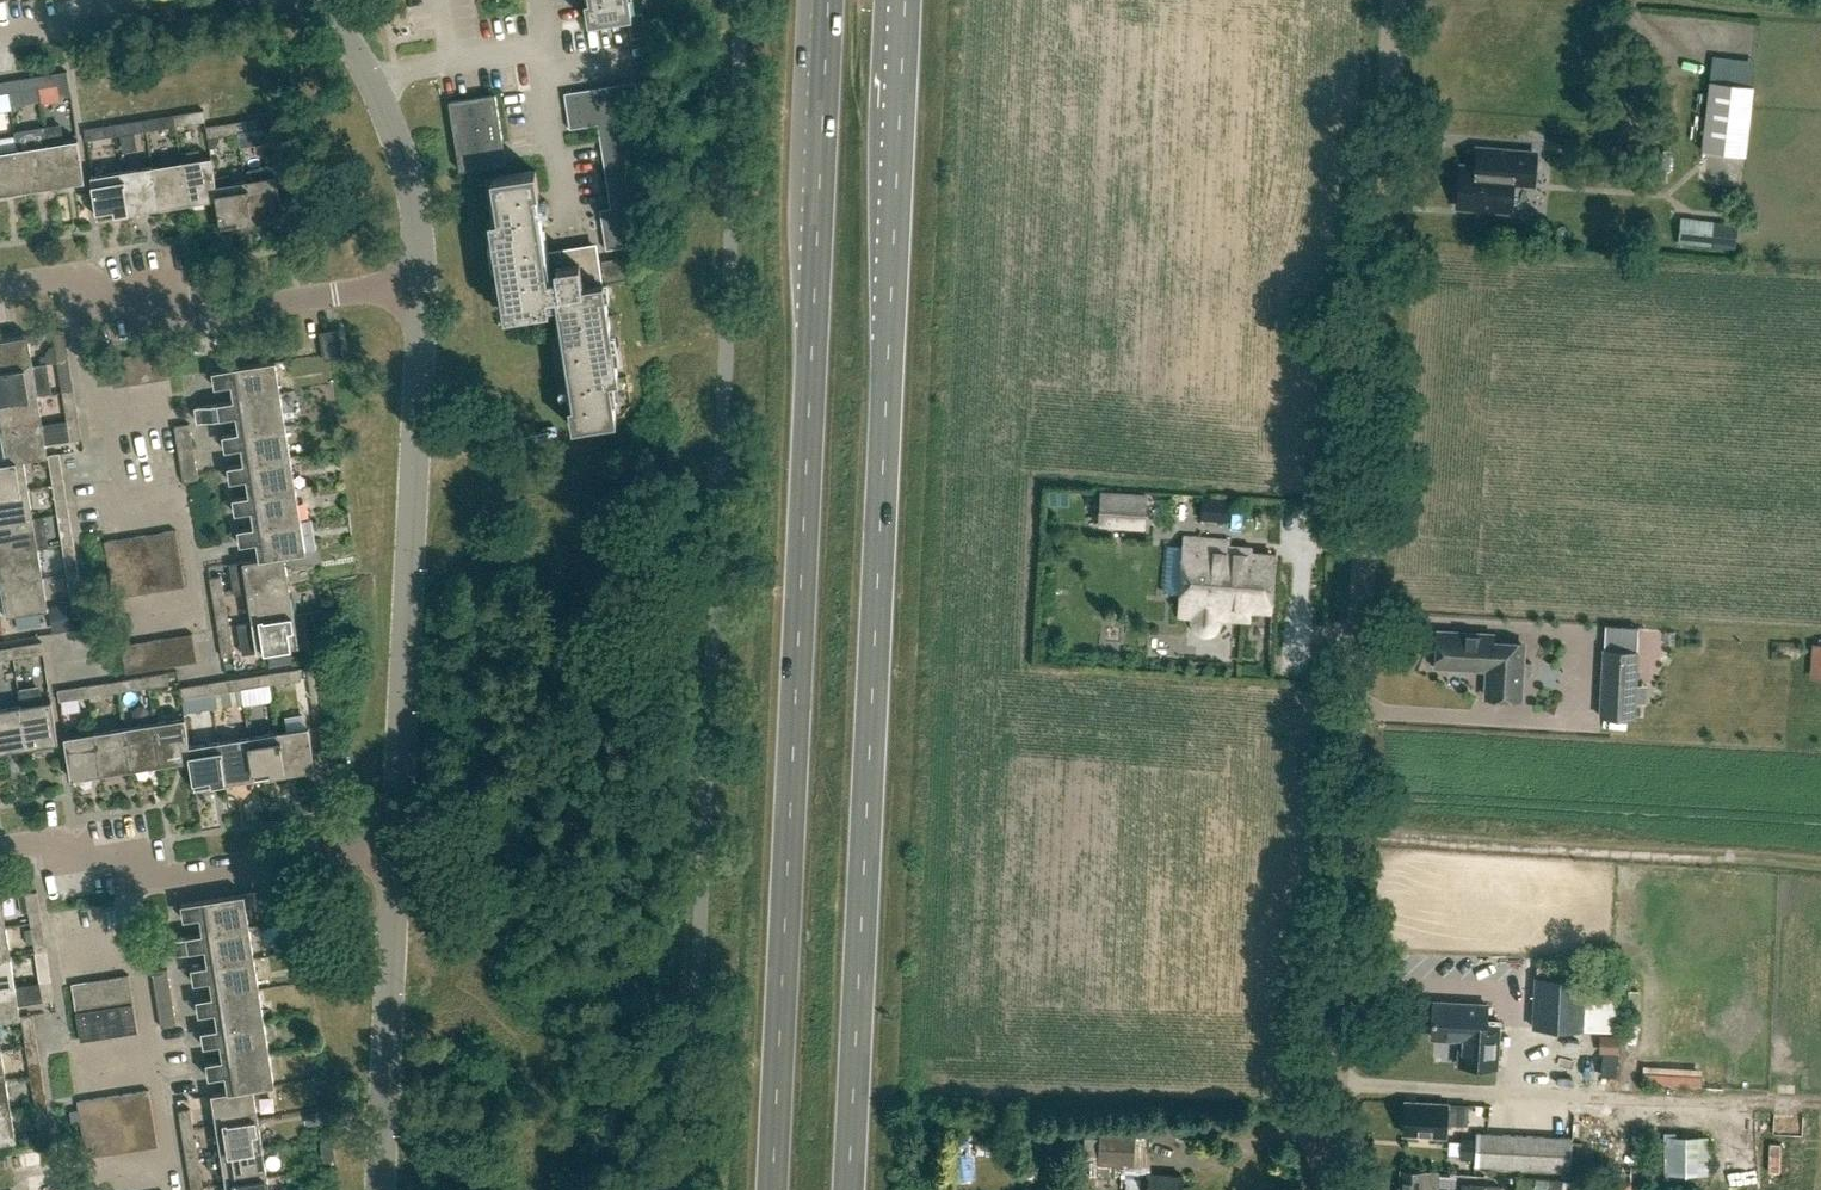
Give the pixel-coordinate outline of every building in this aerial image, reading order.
[(590,20),(630,14),(631,21),(633,37),(647,35),(645,19),(643,11),(633,13),(631,0),(586,0),(590,20)] [(38,87),(58,83),(69,81),(67,70),(36,75),(38,87)] [(9,91),(28,88),(26,77),(7,80),(9,91)] [(628,119),(643,117),(637,81),(622,83),(628,119)] [(1753,86),(1710,81),(1702,151),(1746,156),(1753,86)] [(613,121),(628,119),(622,83),(608,85),(613,121)] [(599,124),(613,121),(608,85),(593,88),(599,124)] [(584,126),(598,124),(599,124),(593,88),(579,90),(584,126)] [(570,128),(584,126),(579,90),(564,92),(570,128)] [(460,169),(495,164),(491,141),(502,139),(495,93),(460,98),(449,100),(452,124),(460,169)] [(176,124),(195,121),(193,110),(174,113),(176,124)] [(146,129),(165,126),(163,115),(144,118),(146,129)] [(237,132),(257,129),(255,117),(235,120),(237,132)] [(116,134),(136,131),(134,119),(114,123),(116,134)] [(628,119),(613,121),(599,124),(598,124),(602,146),(611,207),(605,208),(600,209),(606,249),(612,248),(638,244),(632,205),(641,203),(628,119)] [(208,136),(227,133),(225,122),(206,125),(208,136)] [(45,126),(47,143),(54,185),(85,180),(78,138),(62,141),(60,124),(45,126)] [(86,139),(106,136),(104,124),(84,127),(86,139)] [(54,185),(47,143),(45,126),(16,131),(16,135),(25,190),(54,185)] [(25,190),(16,135),(0,137),(0,194),(25,190)] [(187,159),(181,160),(188,202),(217,197),(218,197),(215,183),(216,183),(215,176),(212,155),(200,157),(199,150),(186,153),(187,159)] [(1534,183),(1537,154),(1482,150),(1481,169),(1461,167),(1458,205),(1512,209),(1514,181),(1534,183)] [(159,164),(151,165),(158,207),(188,202),(181,160),(171,162),(170,157),(158,159),(159,164)] [(90,164),(92,175),(91,175),(98,217),(129,211),(122,170),(120,159),(90,164)] [(129,211),(158,207),(151,165),(122,170),(129,211)] [(257,165),(243,168),(245,179),(252,221),(282,216),(276,174),(259,176),(257,165)] [(609,380),(618,379),(603,283),(603,282),(599,259),(597,248),(587,250),(549,256),(544,228),(537,229),(531,192),(539,191),(535,169),(492,176),(498,216),(490,217),(505,314),(546,308),(553,307),(563,370),(571,368),(577,404),(569,405),(573,427),(616,420),(609,380)] [(223,175),(215,176),(216,183),(215,183),(218,197),(217,197),(221,226),(252,221),(245,179),(229,181),(228,179),(223,175)] [(1681,217),(1679,242),(1713,246),(1735,248),(1738,223),(1715,220),(1681,217)] [(41,363),(46,362),(57,361),(69,359),(67,348),(64,328),(53,330),(55,344),(50,345),(45,351),(46,353),(40,354),(41,362),(41,363)] [(324,359),(343,356),(339,328),(319,332),(324,359)] [(33,363),(29,334),(0,339),(0,370),(34,364),(33,363)] [(151,351),(155,379),(170,376),(166,349),(151,351)] [(141,381),(155,379),(151,351),(137,353),(141,381)] [(127,383),(141,381),(137,353),(123,356),(127,383)] [(113,385),(127,383),(123,356),(108,358),(113,385)] [(69,359),(57,361),(61,380),(72,378),(69,359)] [(240,398),(200,404),(195,405),(197,421),(243,414),(245,430),(222,433),(225,449),(248,445),(250,461),(227,465),(230,481),(253,477),(255,493),(232,497),(235,512),(258,509),(261,525),(238,528),(240,544),(263,540),(266,556),(266,557),(285,553),(285,554),(307,551),(276,359),(212,370),(215,385),(237,382),(240,398)] [(46,362),(41,363),(41,362),(33,363),(34,364),(0,370),(0,400),(38,394),(51,392),(46,362)] [(65,409),(76,408),(73,388),(62,390),(65,409)] [(43,424),(38,394),(0,400),(0,423),(1,431),(43,424)] [(67,420),(70,439),(70,440),(81,438),(78,418),(67,420)] [(70,439),(67,420),(43,424),(1,431),(6,460),(24,457),(24,458),(48,454),(46,443),(70,439)] [(178,425),(174,426),(179,454),(194,451),(190,423),(189,423),(178,425)] [(198,480),(197,471),(194,451),(179,454),(183,482),(185,482),(198,480)] [(48,454),(51,478),(63,477),(59,452),(48,454)] [(24,458),(24,457),(6,460),(0,460),(0,493),(29,488),(24,458)] [(55,503),(67,501),(64,482),(52,484),(55,503)] [(33,518),(29,488),(0,493),(0,523),(33,518)] [(1143,526),(1145,497),(1103,494),(1101,524),(1143,526)] [(1231,501),(1202,499),(1201,516),(1230,518),(1231,501)] [(60,533),(72,531),(69,511),(57,513),(60,533)] [(0,523),(0,554),(38,547),(47,546),(43,516),(33,518),(0,523)] [(166,560),(181,557),(176,529),(162,532),(166,560)] [(152,562),(166,560),(162,532),(148,534),(152,562)] [(138,564),(152,562),(148,534),(134,536),(138,564)] [(124,566),(138,564),(134,536),(119,539),(124,566)] [(109,568),(124,566),(119,539),(105,541),(109,568)] [(1271,610),(1274,555),(1251,554),(1251,549),(1228,547),(1229,542),(1184,539),(1179,615),(1193,616),(1193,620),(1194,627),(1198,632),(1205,635),(1212,633),(1217,628),(1219,622),(1219,618),(1246,620),(1247,609),(1271,610)] [(65,563),(76,561),(73,542),(62,543),(65,563)] [(43,577),(38,547),(0,554),(0,575),(1,584),(43,577)] [(290,584),(285,554),(285,553),(266,557),(266,556),(243,560),(232,562),(237,592),(248,591),(290,584)] [(166,560),(171,588),(185,585),(181,557),(166,560)] [(356,559),(338,562),(340,576),(358,573),(356,559)] [(157,590),(171,588),(166,560),(152,562),(157,590)] [(143,592),(157,590),(152,562),(138,564),(143,592)] [(128,595),(143,592),(138,564),(124,566),(128,595)] [(114,597),(128,595),(124,566),(109,568),(114,597)] [(69,593),(81,591),(78,571),(66,573),(69,593)] [(213,597),(224,595),(221,575),(210,577),(213,597)] [(43,577),(1,584),(6,614),(48,608),(43,577)] [(253,620),(294,614),(290,584),(248,591),(253,620)] [(218,627),(229,625),(226,605),(215,607),(218,627)] [(294,614),(253,620),(253,621),(238,623),(243,654),(299,644),(294,614)] [(1533,673),(1534,661),(1524,660),(1525,643),(1494,641),(1495,634),(1440,631),(1438,664),(1491,667),(1489,696),(1522,697),(1523,672),(1533,673)] [(178,635),(183,663),(197,661),(193,633),(178,635)] [(222,656),(234,654),(231,634),(219,636),(222,656)] [(169,665),(183,663),(178,635),(164,637),(169,665)] [(155,668),(169,665),(164,637),(150,640),(155,668)] [(141,670),(155,668),(150,640),(136,642),(141,670)] [(126,672),(141,670),(136,642),(121,644),(126,672)] [(13,657),(32,654),(31,643),(11,646),(13,657)] [(1810,679),(1820,680),(1820,645),(1812,644),(1810,679)] [(1635,718),(1637,691),(1639,649),(1604,647),(1600,716),(1635,718)] [(271,684),(290,681),(301,679),(300,668),(288,669),(269,673),(271,684)] [(149,687),(169,683),(167,672),(147,675),(149,687)] [(241,689),(261,685),(259,674),(239,677),(241,689)] [(120,691),(139,688),(137,677),(118,680),(120,691)] [(211,693),(231,690),(229,679),(210,682),(211,693)] [(90,696),(99,694),(109,693),(108,681),(88,684),(90,696)] [(182,698),(201,695),(199,684),(180,687),(182,698)] [(60,700),(80,697),(78,686),(58,689),(60,700)] [(38,687),(19,690),(21,704),(28,746),(59,741),(52,699),(51,699),(40,701),(38,687)] [(28,746),(21,704),(0,707),(0,751),(28,746)] [(189,745),(190,745),(185,717),(155,721),(162,763),(191,759),(192,758),(189,745)] [(132,768),(162,763),(155,721),(125,726),(132,768)] [(102,773),(132,768),(125,726),(96,731),(102,773)] [(278,731),(285,773),(316,768),(309,726),(278,731)] [(72,778),(102,773),(96,731),(65,736),(72,778)] [(256,777),(285,773),(278,731),(249,736),(256,777)] [(226,782),(256,777),(249,736),(219,740),(226,782)] [(196,787),(226,782),(219,740),(190,745),(189,745),(192,758),(191,759),(196,787)] [(31,922),(42,920),(38,891),(26,892),(31,922)] [(253,1087),(254,1088),(276,1084),(245,894),(245,893),(182,903),(184,918),(207,915),(210,931),(171,937),(173,952),(212,946),(215,963),(192,966),(195,983),(218,979),(220,994),(197,998),(200,1014),(223,1010),(225,1026),(202,1030),(204,1045),(228,1042),(230,1058),(207,1062),(209,1077),(232,1073),(235,1089),(235,1090),(253,1087)] [(42,920),(31,922),(34,941),(45,940),(42,920)] [(12,956),(7,926),(0,927),(0,958),(12,956)] [(38,972),(50,970),(47,950),(35,952),(38,972)] [(17,986),(12,956),(0,958),(0,988),(17,986)] [(153,971),(157,999),(173,996),(168,968),(153,971)] [(119,1005),(134,1003),(129,974),(115,977),(119,1005)] [(1584,1030),(1587,979),(1535,976),(1533,1028),(1584,1030)] [(105,1007),(119,1005),(115,977),(101,979),(105,1007)] [(21,1015),(19,1003),(43,1000),(43,1001),(54,999),(51,979),(40,981),(40,982),(17,986),(0,988),(0,1020),(21,1017),(21,1015)] [(91,1009),(105,1007),(101,979),(87,981),(91,1009)] [(76,1012),(91,1009),(87,981),(72,983),(76,1012)] [(177,1024),(173,996),(157,999),(162,1027),(177,1024)] [(119,1005),(124,1034),(138,1032),(134,1003),(119,1005)] [(1497,1070),(1501,1025),(1488,1024),(1490,1007),(1436,1003),(1434,1023),(1436,1023),(1435,1040),(1461,1042),(1459,1066),(1497,1070)] [(110,1036),(124,1034),(119,1005),(105,1007),(110,1036)] [(95,1038),(110,1036),(105,1007),(91,1009),(95,1038)] [(81,1041),(95,1038),(91,1009),(76,1012),(81,1041)] [(21,1015),(21,1017),(24,1034),(35,1033),(32,1013),(21,1015)] [(1609,1042),(1608,1073),(1624,1073),(1624,1042),(1609,1042)] [(29,1064),(40,1062),(37,1044),(26,1046),(29,1064)] [(34,1093),(45,1092),(42,1074),(31,1075),(34,1093)] [(12,1109),(7,1079),(0,1081),(0,1111),(12,1109)] [(258,1117),(254,1088),(253,1087),(235,1090),(235,1089),(212,1093),(217,1123),(258,1117)] [(140,1121),(154,1118),(149,1090),(135,1092),(140,1121)] [(125,1123),(140,1121),(135,1092),(121,1095),(125,1123)] [(111,1125),(125,1123),(121,1095),(107,1097),(111,1125)] [(97,1127),(111,1125),(107,1097),(93,1099),(97,1127)] [(82,1130),(97,1127),(93,1099),(78,1101),(79,1110),(81,1123),(82,1130)] [(1469,1106),(1462,1105),(1406,1102),(1404,1132),(1445,1135),(1446,1123),(1468,1125),(1469,1106)] [(38,1124),(49,1122),(47,1103),(35,1105),(38,1124)] [(182,1130),(194,1128),(191,1108),(179,1110),(182,1130)] [(0,1111),(0,1141),(17,1139),(12,1109),(0,1111)] [(72,1125),(81,1123),(79,1110),(70,1111),(72,1125)] [(327,1110),(308,1114),(310,1126),(329,1122),(327,1110)] [(221,1153),(263,1146),(258,1117),(217,1123),(221,1153)] [(140,1121),(144,1148),(158,1146),(154,1118),(140,1121)] [(130,1150),(144,1148),(140,1121),(125,1123),(130,1150)] [(116,1153),(130,1150),(125,1123),(111,1125),(116,1153)] [(102,1155),(116,1153),(111,1125),(97,1127),(102,1155)] [(87,1157),(102,1155),(97,1127),(82,1130),(87,1157)] [(1151,1173),(1152,1166),(1153,1150),(1145,1149),(1135,1149),(1136,1130),(1101,1128),(1100,1137),(1085,1137),(1084,1155),(1099,1155),(1099,1161),(1124,1163),(1124,1173),(1127,1173),(1126,1176),(1126,1189),(1182,1189),(1183,1175),(1151,1173)] [(1673,1171),(1714,1172),(1715,1133),(1673,1132),(1673,1171)] [(1570,1167),(1572,1138),(1477,1133),(1476,1165),(1570,1167)] [(187,1159),(199,1157),(195,1137),(184,1139),(187,1159)] [(226,1182),(268,1176),(263,1146),(221,1153),(208,1155),(210,1169),(224,1167),(226,1182)] [(192,1189),(203,1187),(200,1167),(188,1169),(192,1189)] [(1439,1173),(1403,1171),(1402,1189),(1438,1189),(1439,1173)] [(226,1182),(227,1189),(270,1189),(268,1176),(226,1182)] [(1631,1183),(1601,1181),(1601,1189),(1631,1189),(1631,1183)]
